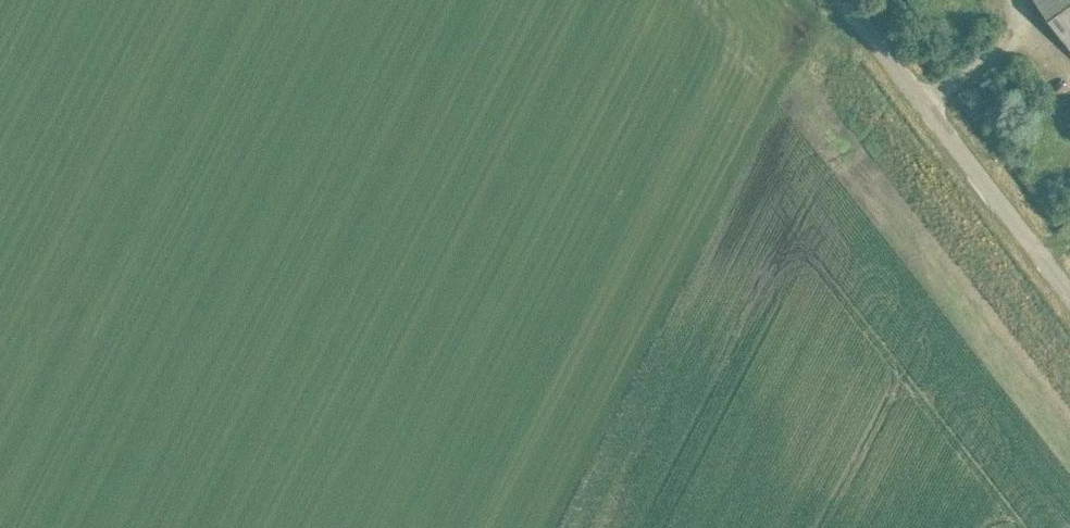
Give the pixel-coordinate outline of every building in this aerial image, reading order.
[(1069,46),(1069,0),(1037,0),(1069,46)]
